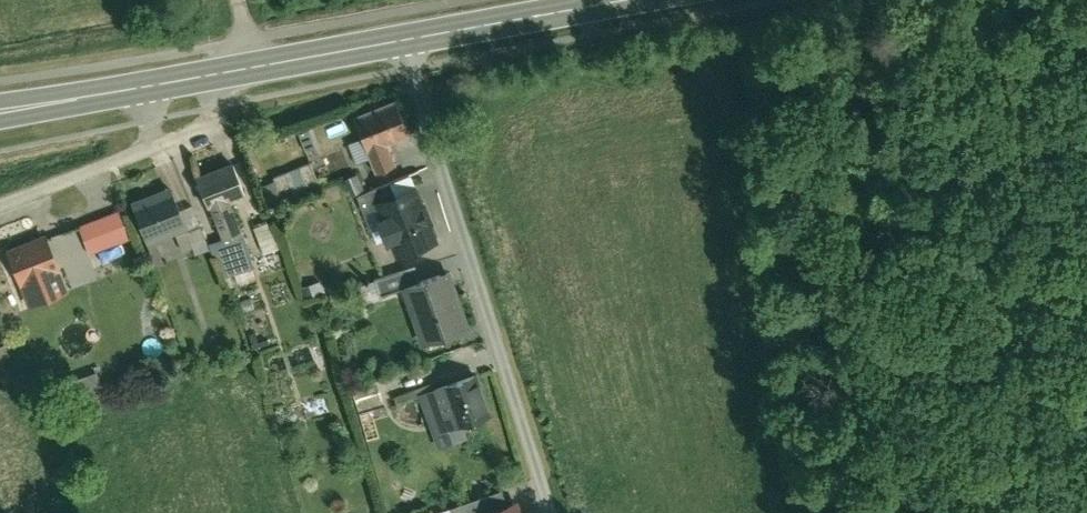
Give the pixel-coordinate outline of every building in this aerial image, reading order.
[(403,178),(394,153),(414,145),(399,106),(358,121),(373,161),(375,160),(385,184),(403,178)] [(274,175),(281,197),(321,185),(314,163),(274,175)] [(240,168),(202,183),(213,212),(215,211),(230,250),(250,242),(236,204),(251,198),(240,168)] [(447,254),(422,189),(380,205),(404,270),(447,254)] [(179,193),(137,209),(151,246),(192,230),(179,193)] [(127,219),(83,235),(92,260),(136,244),(127,219)] [(271,222),(258,227),(267,251),(279,247),(271,222)] [(52,239),(8,255),(32,318),(75,302),(52,239)] [(479,342),(456,279),(414,294),(438,358),(479,342)] [(496,429),(477,378),(437,393),(456,444),(496,429)] [(523,504),(500,512),(527,512),(523,504)]
